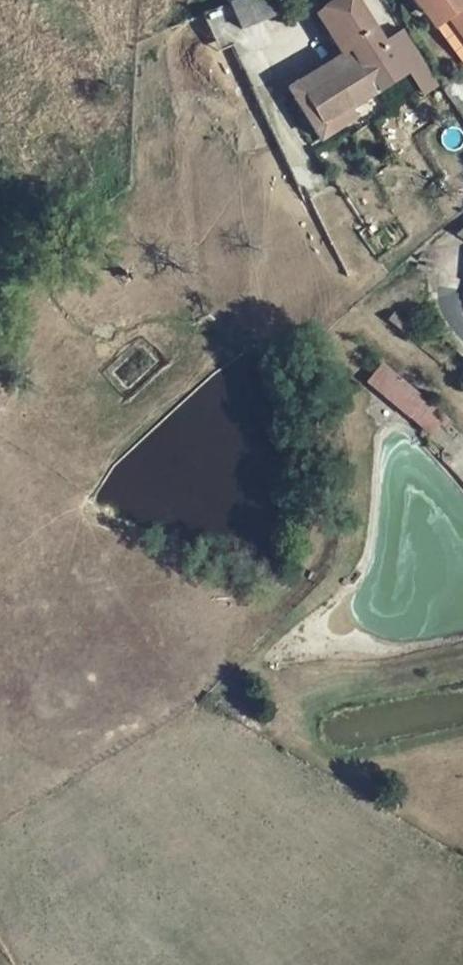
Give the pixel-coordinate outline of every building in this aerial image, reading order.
[(271,0),(242,0),(230,5),(241,30),(263,21),(277,15),(271,0)] [(381,80),(380,78),(403,63),(423,93),(438,84),(436,80),(403,31),(385,44),(356,0),(341,0),(326,10),(326,12),(318,17),(343,56),(349,65),(336,73),(330,65),(296,88),(329,137),(336,132),(330,124),(341,117),(347,125),(355,120),(349,110),(379,91),(374,85),(381,80)] [(426,16),(439,6),(462,39),(462,0),(415,0),(426,16)] [(241,30),(230,5),(202,17),(218,54),(232,48),(251,88),(266,82),(258,62),(246,51),(271,41),(263,21),(241,30)] [(343,56),(330,65),(336,73),(349,65),(343,56)] [(374,85),(379,91),(385,86),(381,80),(374,85)] [(289,92),(321,141),(329,137),(296,88),(289,92)] [(330,124),(336,132),(347,125),(341,117),(330,124)] [(411,328),(394,314),(390,320),(407,334),(411,328)] [(371,382),(401,409),(415,392),(384,366),(371,382)] [(443,416),(415,392),(401,409),(431,432),(443,416)]
